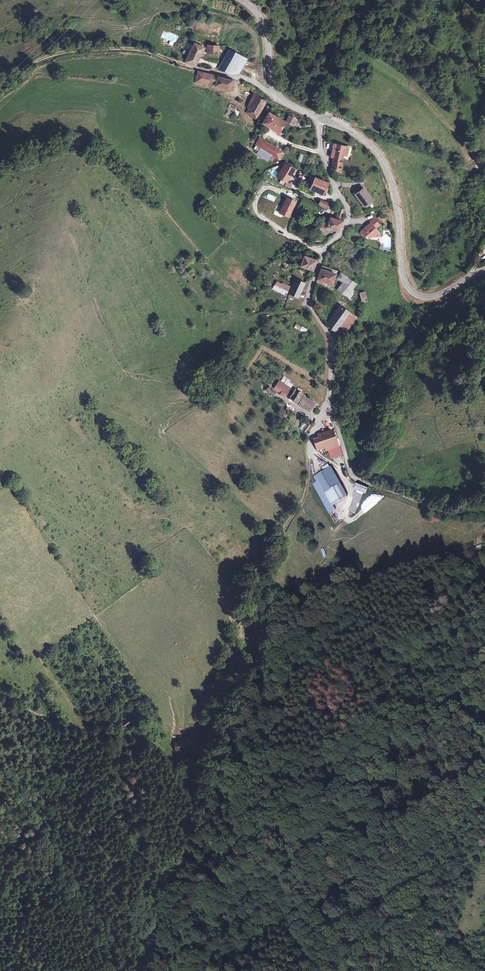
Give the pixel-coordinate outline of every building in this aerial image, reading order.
[(203,46),(195,42),(185,61),(193,65),(203,46)] [(239,55),(229,49),(222,63),(231,68),(230,71),(237,72),(240,68),(233,64),(239,55)] [(245,58),(239,55),(233,64),(240,68),(245,58)] [(231,68),(222,63),(219,69),(229,72),(230,71),(231,68)] [(211,75),(198,71),(195,83),(208,86),(209,84),(211,75)] [(217,76),(211,75),(209,84),(215,85),(217,76)] [(233,80),(217,76),(215,85),(231,89),(233,80)] [(267,101),(256,94),(249,108),(259,114),(267,101)] [(239,106),(233,102),(229,109),(235,113),(239,106)] [(259,114),(249,108),(248,113),(257,118),(259,114)] [(278,119),(269,114),(264,122),(273,128),(278,119)] [(297,120),(289,117),(287,122),(294,126),(297,120)] [(285,123),(278,119),(273,128),(280,132),(285,123)] [(266,142),(260,138),(257,144),(263,148),(266,142)] [(274,146),(266,142),(263,148),(270,153),(274,147),(274,146)] [(349,147),(336,144),(333,157),(333,158),(333,162),(332,169),(341,171),(341,164),(341,160),(343,152),(347,154),(349,147)] [(268,160),(269,158),(270,159),(272,156),(271,155),(260,148),(258,147),(256,146),(255,148),(259,151),(257,154),(268,160)] [(294,167),(285,162),(278,175),(286,180),(294,167)] [(327,183),(313,175),(308,184),(322,192),(327,183)] [(365,186),(356,192),(364,204),(373,197),(365,186)] [(296,202),(287,198),(280,213),(289,217),(296,202)] [(321,199),(319,203),(329,209),(330,204),(321,199)] [(342,222),(331,217),(327,226),(339,231),(342,222)] [(369,221),(369,222),(360,232),(365,236),(371,236),(379,235),(379,231),(375,227),(379,222),(373,217),(369,221)] [(315,262),(304,258),(301,266),(312,270),(315,262)] [(337,273),(322,267),(318,279),(332,284),(337,273)] [(337,280),(344,284),(343,286),(351,291),(355,284),(339,275),(337,280)] [(305,279),(296,276),(293,287),(302,289),(305,279)] [(287,295),(290,286),(276,280),(273,289),(287,295)] [(358,314),(351,309),(342,303),(332,317),(341,323),(348,328),(358,314)] [(332,317),(329,323),(337,329),(341,323),(332,317)] [(307,331),(303,326),(301,328),(297,325),(295,326),(303,334),(307,331)] [(291,388),(279,380),(274,388),(281,393),(283,390),(287,393),(291,388)] [(268,386),(265,390),(272,395),(275,391),(268,386)] [(293,398),(293,399),(299,403),(298,404),(309,411),(314,403),(303,396),(304,395),(295,389),(290,396),(293,398)] [(326,427),(333,424),(331,419),(323,422),(326,427)] [(334,430),(320,435),(323,441),(318,443),(319,447),(328,444),(338,440),(334,430)] [(338,440),(328,444),(332,455),(342,451),(338,440)] [(318,478),(311,481),(325,511),(331,508),(329,503),(344,496),(331,467),(316,474),(318,478)] [(359,492),(352,489),(349,496),(350,497),(345,510),(350,512),(359,492)] [(126,709),(117,715),(125,728),(134,723),(126,709)] [(191,748),(189,738),(178,740),(181,750),(191,748)]
